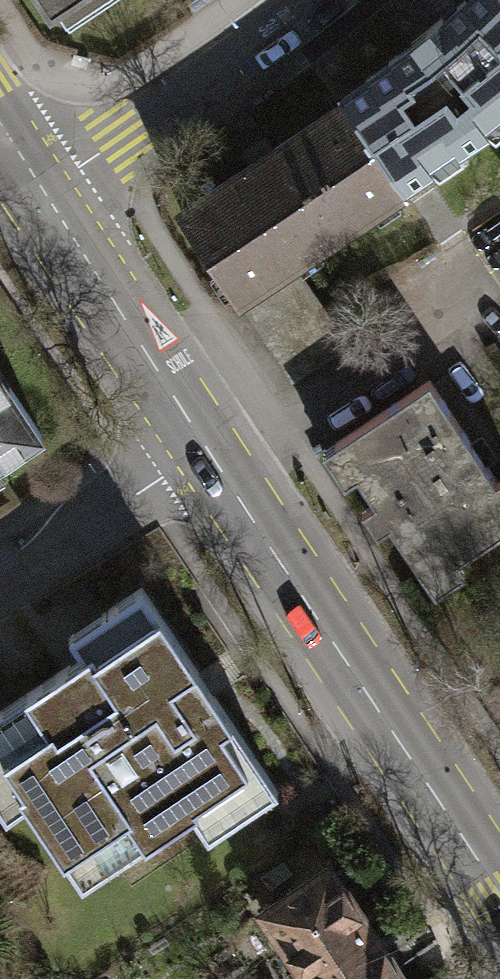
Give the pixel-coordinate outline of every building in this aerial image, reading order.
[(47,11),(64,0),(39,0),(47,11)] [(344,100),(411,200),(487,143),(499,131),(499,0),(472,0),(433,37),(344,100)] [(344,100),(179,210),(246,309),(300,274),(411,200),(344,100)] [(300,274),(246,309),(291,379),(344,344),(300,274)] [(39,438),(0,378),(0,464),(39,438)] [(333,442),(371,499),(359,506),(376,531),(387,524),(425,580),(499,530),(499,474),(494,478),(428,379),(333,442)] [(143,586),(69,634),(83,654),(0,709),(0,806),(7,817),(27,804),(78,883),(189,811),(205,835),(276,789),(143,586)] [(259,909),(301,973),(372,928),(330,863),(259,909)] [(304,978),(405,978),(372,928),(301,973),(304,978)]
